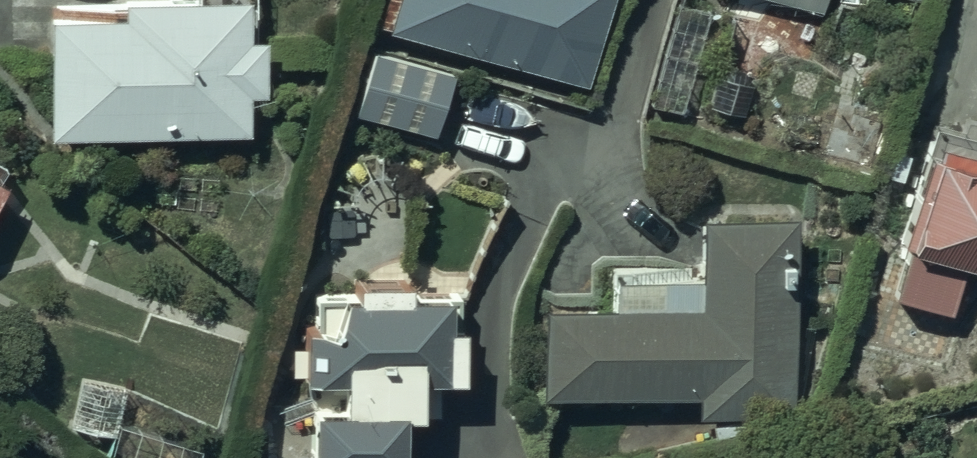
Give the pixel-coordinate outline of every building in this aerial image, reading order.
[(50,119),(266,119),(266,8),(257,8),(256,0),(50,0),(50,119)] [(391,11),(589,73),(609,0),(394,0),(391,11)] [(711,0),(676,0),(651,91),(685,100),(713,0),(711,0)] [(455,53),(376,27),(354,93),(434,119),(455,53)] [(936,121),(896,278),(954,293),(968,240),(976,242),(976,131),(936,121)] [(798,189),(701,188),(701,248),(613,247),(613,280),(543,279),(542,381),(700,383),(699,403),(795,404),(798,189)] [(306,299),(308,353),(345,353),(345,376),(313,376),(313,442),(330,442),(330,457),(389,457),(389,443),(404,442),(405,385),(418,385),(418,401),(439,401),(439,373),(452,373),(453,356),(464,356),(464,300),(452,300),(452,267),(410,267),(410,251),(357,251),(357,264),(344,264),(344,285),(318,285),(318,299),(306,299)]
